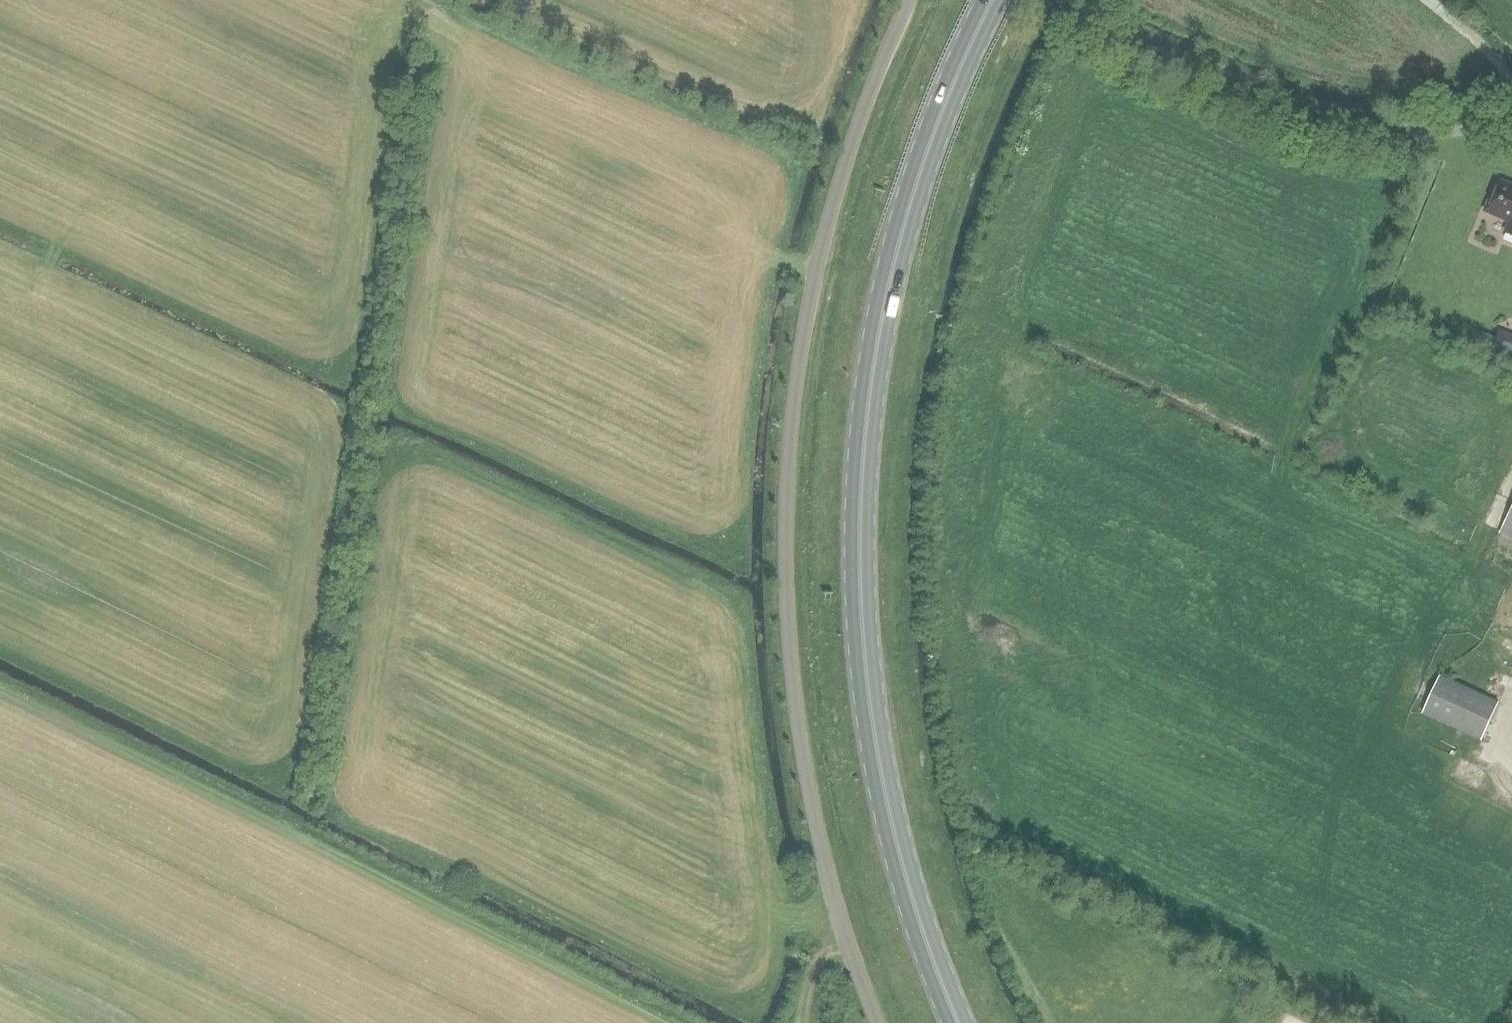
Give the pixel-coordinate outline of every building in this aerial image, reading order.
[(1502,181),(1497,192),(1493,193),(1486,209),(1511,220),(1506,232),(1511,235),(1511,185),(1502,181)] [(1499,330),(1493,346),(1511,354),(1511,335),(1499,330)] [(1500,532),(1511,538),(1511,508),(1500,532)] [(1440,672),(1422,710),(1479,737),(1497,700),(1440,672)]
